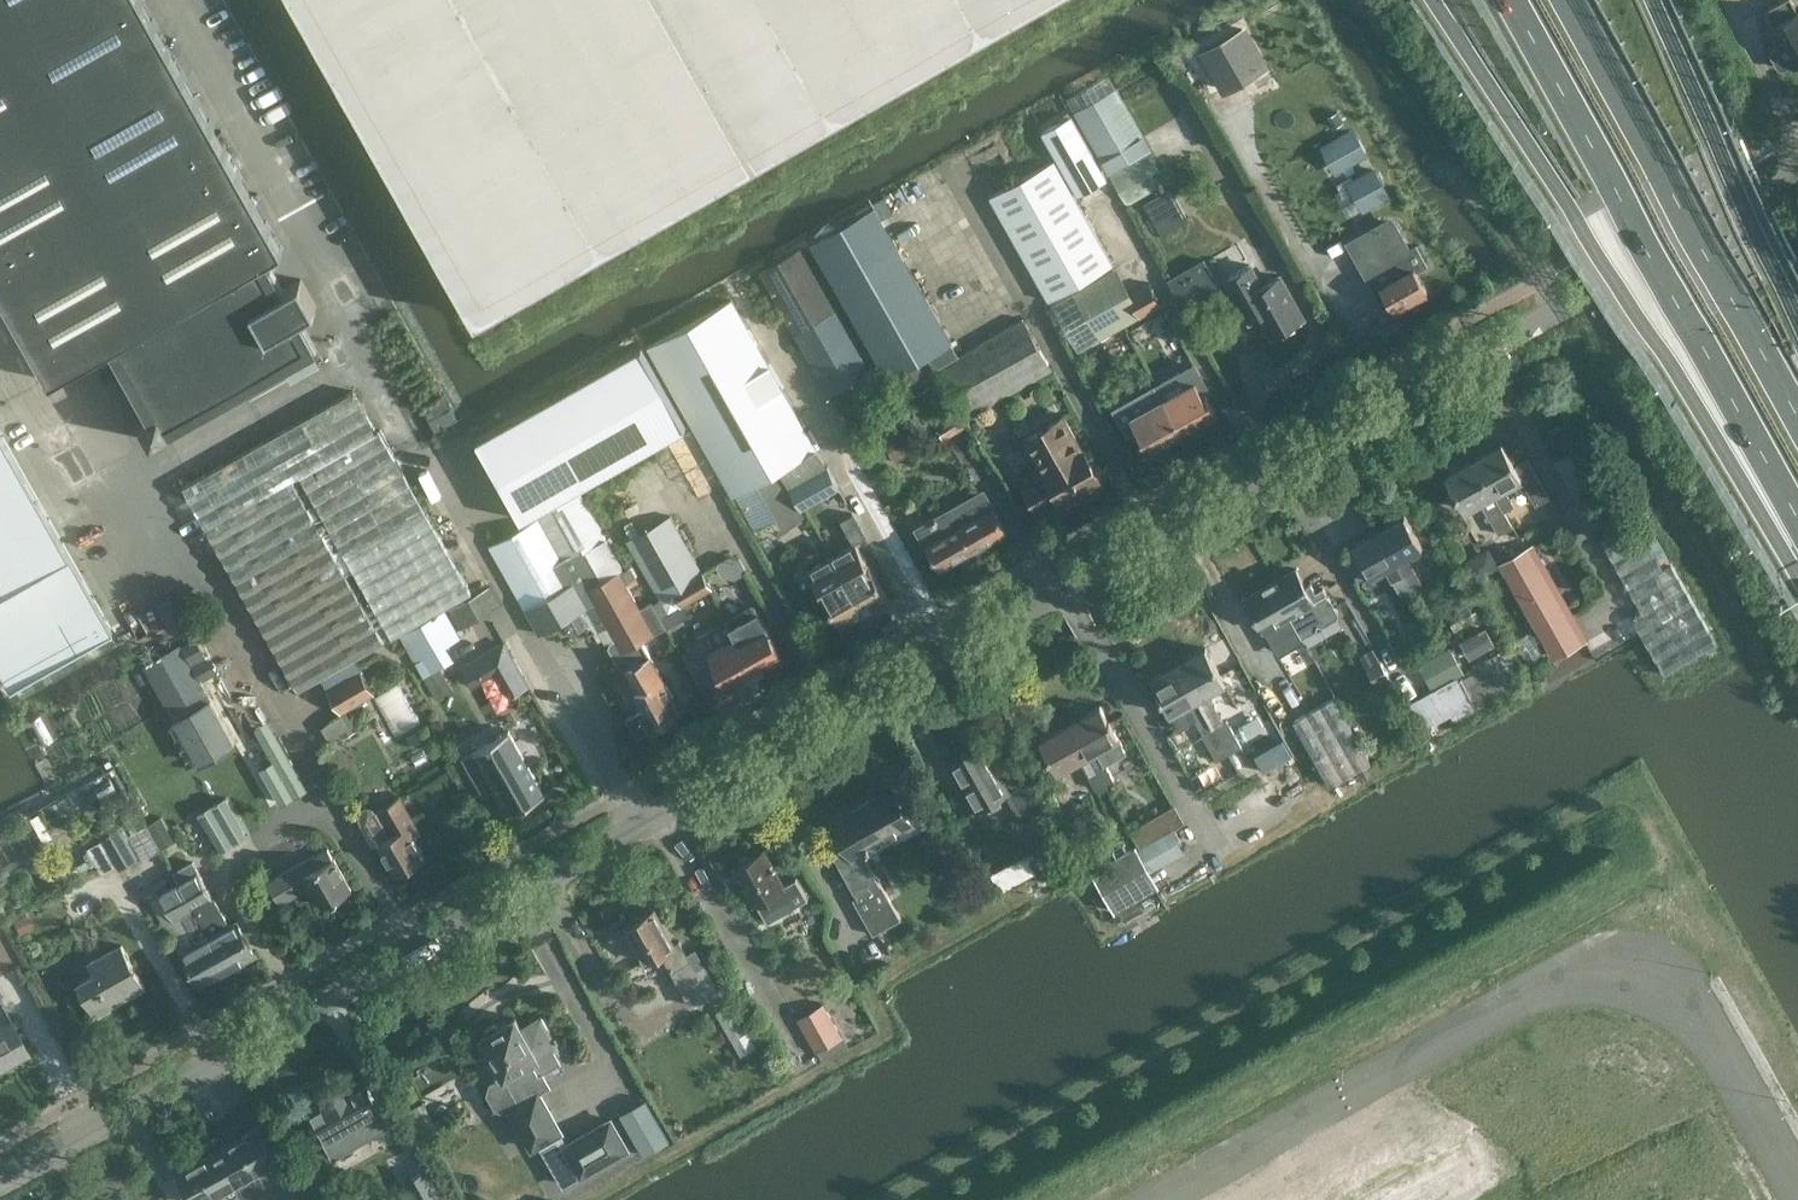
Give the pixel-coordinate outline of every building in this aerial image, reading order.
[(319,345),(302,315),(317,306),(302,278),(286,287),(273,264),(266,268),(262,262),(284,249),(143,0),(0,0),(0,288),(52,380),(120,341),(124,348),(117,352),(153,415),(142,421),(153,440),(172,429),(171,429),(319,345)] [(477,318),(1040,0),(298,0),(477,318)] [(1793,68),(1797,66),(1797,15),(1788,0),(1763,14),(1772,30),(1771,30),(1773,34),(1771,37),(1776,45),(1779,45),(1781,48),(1771,54),(1770,57),(1778,72),(1781,73),(1792,67),(1793,68)] [(1221,86),(1262,63),(1242,30),(1201,51),(1221,86)] [(1108,170),(1151,147),(1114,86),(1073,109),(1108,170)] [(1072,114),(1042,132),(1078,195),(1108,178),(1072,114)] [(1354,127),(1328,141),(1340,164),(1343,169),(1369,154),(1367,149),(1354,127)] [(1127,204),(1168,181),(1150,149),(1110,173),(1127,204)] [(990,197),(994,204),(1033,272),(1047,264),(1062,291),(1113,262),(1055,160),(990,197)] [(1375,171),(1353,183),(1366,206),(1388,194),(1375,171)] [(1162,234),(1189,219),(1170,186),(1143,201),(1162,234)] [(1395,275),(1379,284),(1393,308),(1427,289),(1413,265),(1408,256),(1409,255),(1390,220),(1360,236),(1373,259),(1382,254),(1389,267),(1390,267),(1395,275)] [(887,377),(927,354),(951,341),(953,340),(898,243),(832,281),(887,377)] [(869,369),(804,246),(758,270),(828,393),(869,369)] [(1167,278),(1182,304),(1220,283),(1204,257),(1167,278)] [(1251,261),(1226,276),(1250,319),(1260,313),(1273,335),(1303,316),(1280,273),(1263,283),(1251,261)] [(1078,351),(1100,338),(1162,304),(1148,280),(1131,291),(1117,266),(1074,290),(1051,302),(1078,351)] [(733,495),(818,447),(732,298),(648,346),(733,495)] [(1398,316),(1378,327),(1387,342),(1407,331),(1398,316)] [(951,341),(927,354),(963,419),(1053,368),(1024,317),(959,353),(951,341)] [(536,511),(578,487),(687,425),(642,345),(476,439),(521,519),(536,511)] [(921,361),(902,372),(914,395),(932,384),(921,361)] [(1207,385),(1196,363),(1158,384),(1164,395),(1163,395),(1183,431),(1218,412),(1204,387),(1207,385)] [(1148,451),(1183,431),(1163,395),(1164,395),(1158,384),(1155,378),(1112,402),(1127,428),(1134,424),(1148,451)] [(353,389),(183,485),(298,689),(321,676),(354,657),(384,639),(293,478),(376,430),(353,389)] [(1062,498),(1101,476),(1085,447),(1083,449),(1063,415),(1026,436),(1047,471),(1024,484),(1039,509),(1061,497),(1062,498)] [(293,478),(384,639),(385,640),(472,591),(380,428),(376,430),(293,478)] [(691,428),(666,442),(698,498),(722,485),(691,428)] [(898,428),(883,437),(898,461),(913,452),(898,428)] [(8,685),(111,627),(0,430),(0,671),(8,685)] [(1503,442),(1476,458),(1504,509),(1514,504),(1511,500),(1506,489),(1523,480),(1537,506),(1550,499),(1528,458),(1516,466),(1503,442)] [(1577,499),(1610,481),(1589,444),(1557,463),(1577,499)] [(818,447),(733,495),(762,541),(807,517),(802,508),(840,487),(818,447)] [(1446,474),(1467,511),(1482,503),(1488,514),(1485,515),(1488,520),(1491,519),(1499,534),(1514,527),(1504,509),(1476,458),(1446,474)] [(585,549),(607,536),(578,487),(536,511),(539,516),(523,525),(489,544),(505,573),(524,607),(566,584),(553,563),(583,546),(585,549)] [(939,568),(994,537),(1008,530),(989,495),(956,514),(952,507),(915,528),(939,568)] [(1001,506),(1008,525),(1021,520),(1015,501),(1001,506)] [(626,540),(660,599),(668,614),(681,606),(713,588),(672,514),(626,540)] [(1379,530),(1414,589),(1424,584),(1409,556),(1424,548),(1406,514),(1379,530)] [(1718,645),(1671,562),(1663,566),(1641,526),(1606,546),(1644,613),(1634,618),(1666,674),(1718,645)] [(1414,589),(1379,530),(1353,545),(1355,548),(1345,554),(1358,580),(1369,574),(1371,578),(1388,569),(1402,596),(1414,589)] [(524,607),(539,632),(595,601),(615,638),(611,639),(609,645),(621,667),(625,669),(636,689),(635,690),(644,706),(627,716),(636,733),(649,726),(651,729),(666,722),(665,718),(680,709),(651,655),(650,655),(641,641),(667,627),(653,603),(652,600),(641,606),(628,582),(637,577),(630,565),(621,570),(621,569),(624,567),(607,536),(585,549),(583,546),(553,563),(566,584),(524,607)] [(833,555),(865,611),(890,598),(868,560),(867,561),(856,542),(833,555)] [(1572,631),(1527,550),(1505,563),(1552,643),(1572,631)] [(719,561),(718,565),(723,574),(736,578),(745,573),(746,567),(741,556),(730,554),(719,561)] [(865,611),(833,555),(809,569),(820,587),(819,588),(840,625),(865,611)] [(1272,582),(1297,628),(1303,637),(1318,629),(1319,624),(1325,626),(1338,618),(1339,613),(1325,587),(1317,591),(1312,582),(1306,585),(1297,568),(1272,582)] [(1305,642),(1297,628),(1272,582),(1246,596),(1266,631),(1276,650),(1291,642),(1295,647),(1305,642)] [(501,605),(490,585),(449,608),(461,628),(501,605)] [(687,616),(681,606),(668,614),(660,599),(653,603),(667,627),(687,616)] [(785,657),(762,617),(755,604),(728,621),(733,629),(757,672),(785,657)] [(417,661),(460,637),(445,610),(402,634),(417,661)] [(1436,641),(1424,619),(1388,638),(1400,660),(1436,641)] [(1488,626),(1463,639),(1471,655),(1496,641),(1488,626)] [(715,674),(721,671),(730,688),(757,672),(733,629),(724,635),(725,638),(708,648),(704,640),(685,651),(704,685),(717,677),(715,674)] [(461,660),(473,684),(499,670),(511,693),(533,682),(509,635),(461,660)] [(144,664),(154,682),(198,760),(235,738),(202,680),(219,671),(209,653),(201,657),(190,637),(144,664)] [(1433,691),(1457,677),(1470,669),(1470,668),(1455,643),(1418,664),(1433,691)] [(1511,644),(1470,668),(1470,669),(1457,677),(1433,691),(1407,706),(1417,723),(1422,732),(1452,715),(1455,720),(1479,706),(1530,677),(1511,644)] [(1210,694),(1228,684),(1207,646),(1179,662),(1215,726),(1224,720),(1210,694)] [(1383,696),(1397,688),(1373,646),(1359,654),(1383,696)] [(327,686),(360,667),(354,657),(321,676),(327,686)] [(1152,677),(1180,729),(1197,719),(1205,732),(1215,726),(1179,662),(1152,677)] [(441,666),(424,676),(437,699),(454,689),(441,666)] [(360,667),(327,686),(342,711),(375,693),(360,667)] [(1331,785),(1371,762),(1335,697),(1294,720),(1331,785)] [(1071,721),(1106,784),(1115,779),(1107,765),(1129,752),(1102,704),(1071,721)] [(322,726),(329,738),(352,725),(345,713),(322,726)] [(1224,720),(1215,726),(1230,753),(1243,745),(1227,719),(1224,720)] [(1040,739),(1059,772),(1080,760),(1097,789),(1106,784),(1071,721),(1040,739)] [(1205,732),(1202,734),(1217,761),(1230,753),(1215,726),(1205,732)] [(261,769),(280,801),(307,785),(279,736),(266,744),(257,728),(256,728),(275,761),(261,769)] [(509,729),(463,755),(484,793),(497,786),(511,811),(545,792),(509,729)] [(976,807),(994,796),(1008,788),(982,741),(950,760),(976,807)] [(1277,743),(1258,752),(1264,766),(1284,757),(1277,743)] [(864,854),(915,824),(910,815),(923,807),(906,779),(893,787),(890,782),(831,815),(848,846),(834,853),(857,894),(853,897),(873,932),(901,916),(894,905),(882,882),(881,883),(864,854)] [(220,849),(248,832),(227,797),(199,813),(220,849)] [(373,845),(378,842),(396,874),(427,858),(415,836),(421,832),(399,797),(375,811),(375,810),(374,808),(372,807),(371,806),(369,806),(367,805),(365,805),(363,806),(362,807),(360,808),(359,809),(358,811),(357,813),(357,814),(357,816),(357,818),(358,819),(373,845)] [(163,814),(147,824),(160,849),(177,839),(163,814)] [(125,837),(136,857),(139,861),(160,849),(147,824),(125,837)] [(125,837),(119,826),(102,836),(120,867),(136,857),(125,837)] [(1172,828),(1141,845),(1135,848),(1149,873),(1186,852),(1172,828)] [(309,880),(310,881),(323,903),(352,887),(334,855),(333,856),(328,845),(266,878),(277,897),(309,880)] [(1149,873),(1135,848),(1134,846),(1094,869),(1118,909),(1157,886),(1149,873)] [(1032,849),(994,870),(1005,889),(1043,868),(1032,849)] [(764,850),(762,851),(752,856),(747,853),(740,857),(740,863),(737,865),(747,882),(743,885),(753,902),(756,900),(768,920),(795,905),(808,897),(797,876),(783,884),(764,850)] [(178,881),(229,968),(256,952),(237,917),(229,922),(198,870),(178,881)] [(196,942),(181,950),(201,984),(229,968),(178,881),(160,892),(173,918),(181,913),(196,942)] [(647,961),(663,952),(693,1006),(721,989),(706,961),(695,967),(679,939),(674,943),(654,908),(625,923),(647,961)] [(26,913),(12,920),(19,933),(33,927),(26,913)] [(93,971),(76,981),(95,1015),(147,986),(121,941),(87,961),(93,971)] [(741,1055),(756,1046),(732,1002),(716,1011),(741,1055)] [(844,1036),(825,1002),(798,1017),(817,1051),(844,1036)] [(542,1016),(523,1026),(516,1015),(500,1024),(499,1022),(494,1021),(484,1026),(483,1031),(484,1032),(481,1034),(494,1056),(491,1058),(501,1075),(491,1081),(489,1090),(497,1105),(507,1108),(510,1106),(533,1146),(541,1141),(565,1183),(628,1148),(611,1118),(566,1144),(559,1131),(562,1129),(540,1089),(547,1085),(539,1072),(561,1060),(554,1048),(558,1045),(542,1016)] [(30,1053),(10,1017),(0,1023),(0,1070),(30,1053)] [(363,1076),(324,1098),(307,1108),(316,1124),(307,1129),(318,1147),(361,1122),(368,1135),(389,1123),(363,1076)] [(647,1098),(620,1113),(644,1154),(670,1139),(647,1098)] [(261,1124),(239,1136),(272,1193),(282,1188),(268,1163),(280,1156),(261,1124)] [(218,1148),(247,1199),(260,1199),(272,1193),(239,1136),(218,1148)] [(197,1160),(220,1199),(247,1199),(218,1148),(197,1160)] [(197,1160),(176,1172),(191,1199),(203,1199),(205,1199),(206,1199),(220,1199),(197,1160)] [(405,1182),(415,1199),(444,1199),(427,1169),(405,1182)]
